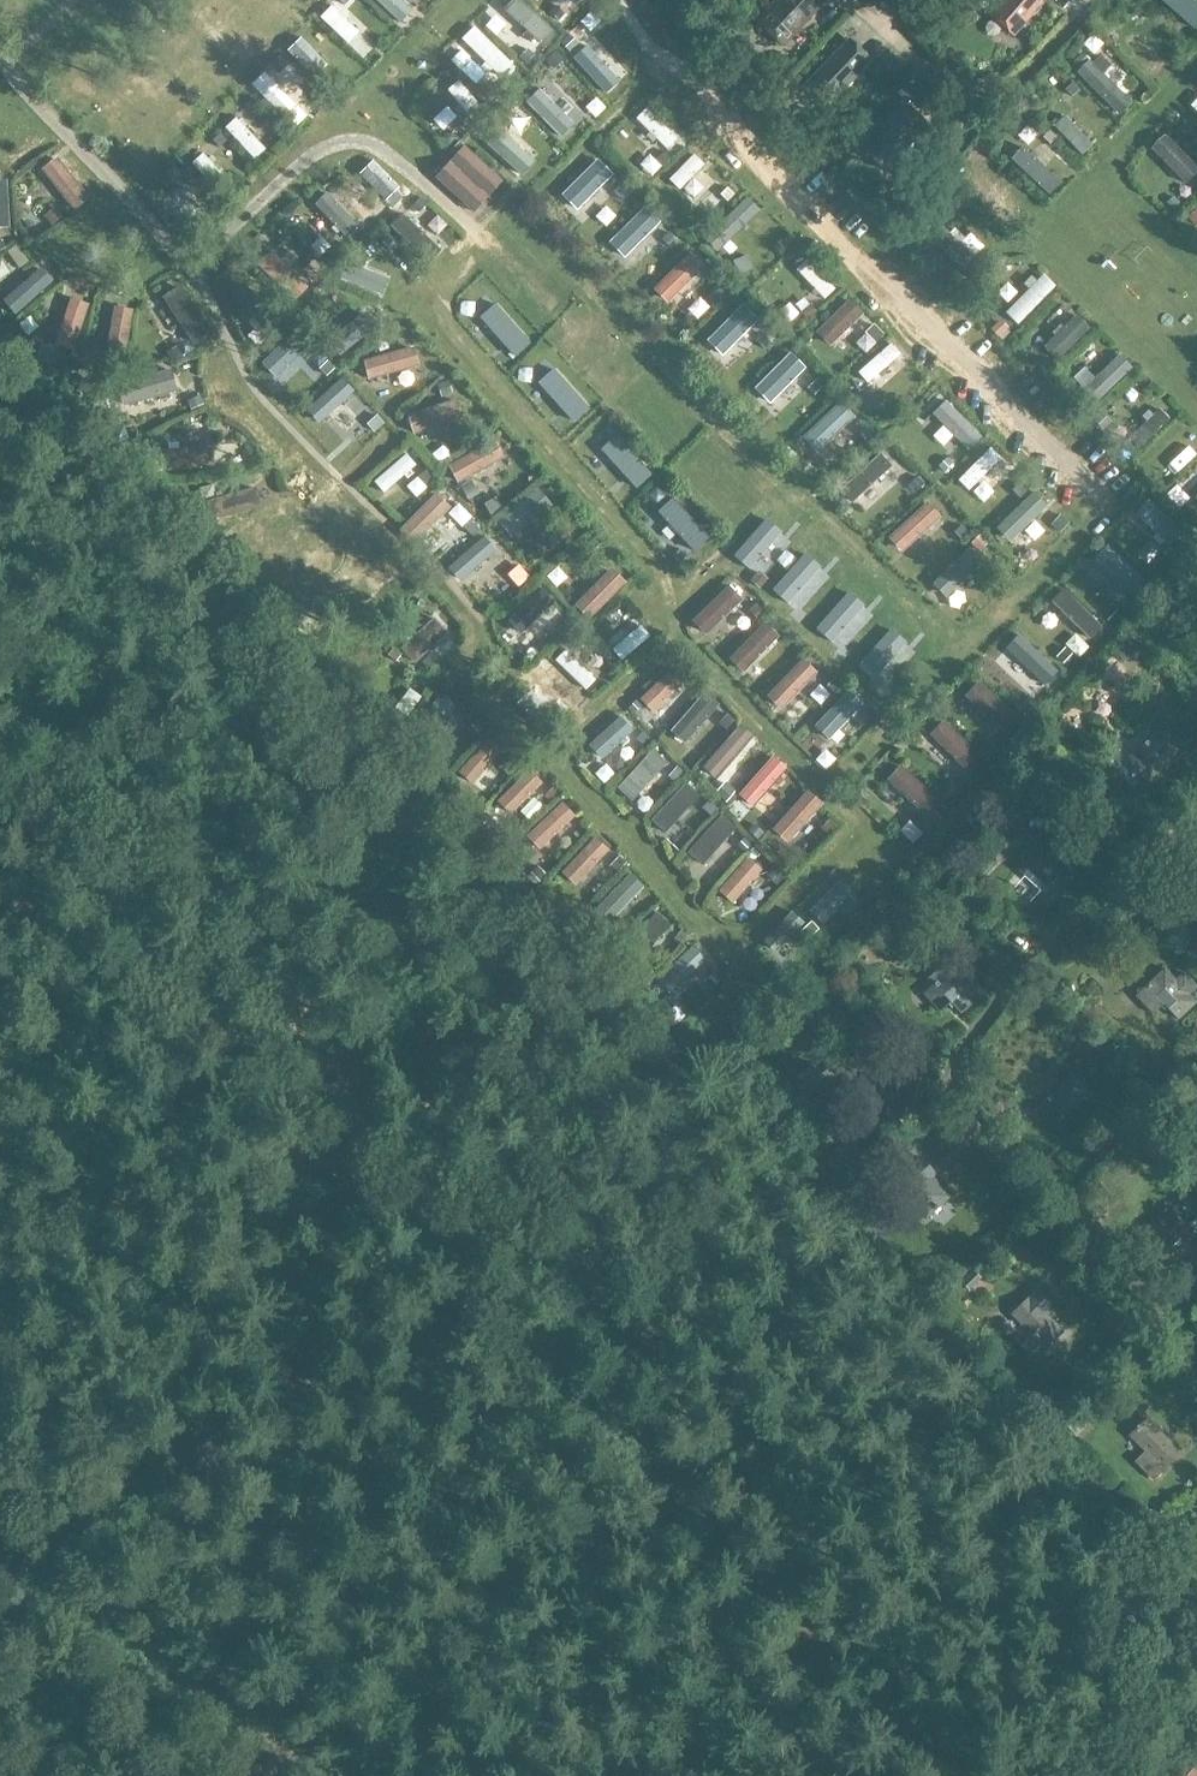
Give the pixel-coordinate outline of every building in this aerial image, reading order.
[(412,10),(402,0),(376,0),(400,23),(412,10)] [(518,9),(555,44),(567,30),(534,0),(527,0),(518,9)] [(698,12),(709,0),(684,0),(698,12)] [(760,24),(783,45),(821,4),(817,0),(782,0),(760,24)] [(991,15),(1014,35),(1044,0),(1005,0),(991,15)] [(368,51),(378,41),(343,8),(333,19),(368,51)] [(666,36),(645,68),(660,78),(682,47),(666,36)] [(826,106),(845,88),(871,61),(845,38),(802,83),(826,106)] [(509,83),(521,71),(493,43),(481,54),(509,83)] [(317,78),(327,68),(304,45),(293,55),(317,78)] [(527,48),(519,56),(526,63),(534,55),(527,48)] [(1130,104),(1101,75),(1110,67),(1100,56),(1093,63),(1083,53),(1074,62),(1080,68),(1076,72),(1116,112),(1119,115),(1130,104)] [(456,79),(447,87),(460,100),(456,103),(463,111),(467,107),(472,112),(480,104),(456,79)] [(297,109),(293,105),(296,102),(290,97),(287,100),(267,81),(257,92),(287,120),(297,109)] [(1073,82),(1066,89),(1072,96),(1079,89),(1073,82)] [(514,94),(503,106),(536,138),(546,127),(514,94)] [(1183,122),(1196,138),(1196,109),(1183,122)] [(899,110),(863,148),(885,168),(921,130),(899,110)] [(1053,126),(1082,155),(1092,145),(1064,115),(1055,124),(1053,126)] [(655,116),(631,142),(641,151),(665,126),(655,116)] [(236,118),(225,128),(255,160),(265,149),(236,118)] [(729,155),(755,130),(745,119),(719,144),(729,155)] [(1058,135),(1050,128),(1044,135),(1052,142),(1058,135)] [(488,132),(478,142),(502,166),(512,156),(488,132)] [(455,155),(464,145),(459,141),(450,152),(455,155)] [(843,150),(836,144),(823,157),(830,163),(843,150)] [(455,155),(435,178),(466,205),(482,188),(490,195),(503,181),(464,145),(455,155)] [(1018,147),(1009,157),(1046,192),(1055,181),(1039,166),(1042,162),(1036,157),(1033,161),(1018,147)] [(665,152),(655,160),(661,167),(671,158),(665,152)] [(680,158),(656,185),(668,195),(692,169),(680,158)] [(372,163),(363,172),(392,202),(402,192),(372,163)] [(188,179),(212,201),(224,188),(200,166),(188,179)] [(64,223),(79,215),(54,170),(38,179),(64,223)] [(9,227),(6,180),(0,180),(0,228),(9,227)] [(622,183),(614,192),(623,200),(631,190),(622,183)] [(170,185),(159,195),(191,230),(201,220),(170,185)] [(727,188),(720,194),(727,202),(735,195),(727,188)] [(328,193),(315,205),(346,238),(359,226),(328,193)] [(956,194),(948,203),(958,212),(966,203),(956,194)] [(428,202),(420,196),(411,205),(419,212),(428,202)] [(1174,196),(1166,202),(1174,210),(1181,204),(1174,196)] [(370,213),(363,221),(371,228),(378,221),(370,213)] [(390,224),(430,261),(440,251),(405,218),(400,214),(390,224)] [(975,258),(941,225),(929,238),(963,271),(975,258)] [(661,232),(643,247),(653,260),(671,245),(661,232)] [(389,236),(382,242),(391,252),(398,245),(389,236)] [(15,245),(6,252),(19,268),(29,261),(22,252),(20,254),(15,245)] [(342,261),(328,249),(320,257),(334,270),(342,261)] [(365,249),(356,260),(393,289),(401,278),(365,249)] [(294,300),(294,301),(308,287),(308,286),(271,251),(257,265),(294,300)] [(747,255),(733,260),(739,275),(752,270),(747,255)] [(677,289),(698,273),(686,258),(666,275),(677,289)] [(314,260),(304,270),(315,281),(325,272),(314,260)] [(806,263),(782,290),(793,300),(795,297),(801,302),(808,293),(803,289),(817,273),(806,263)] [(41,273),(3,302),(11,314),(51,285),(41,273)] [(1035,282),(1001,316),(1014,329),(1048,295),(1035,282)] [(243,283),(231,295),(267,332),(279,320),(243,283)] [(173,297),(161,309),(198,346),(211,334),(173,297)] [(54,345),(72,351),(88,304),(70,298),(54,345)] [(842,300),(819,327),(830,337),(834,332),(840,337),(846,329),(841,324),(853,310),(842,300)] [(134,308),(115,305),(106,356),(126,359),(134,308)] [(809,305),(801,312),(807,319),(816,312),(809,305)] [(300,315),(292,307),(283,316),(290,323),(300,315)] [(1057,360),(1088,328),(1075,315),(1044,347),(1057,360)] [(1000,321),(992,329),(999,336),(1007,328),(1000,321)] [(872,326),(866,332),(875,341),(881,335),(872,326)] [(1026,345),(1019,337),(1010,345),(1017,353),(1026,345)] [(55,347),(43,343),(40,352),(52,356),(55,347)] [(1042,355),(1035,362),(1044,371),(1051,365),(1042,355)] [(1099,398),(1128,368),(1118,357),(1112,363),(1107,358),(1095,371),(1099,375),(1087,386),(1099,398)] [(340,368),(333,360),(325,367),(332,375),(340,368)] [(370,407),(413,393),(404,365),(361,378),(370,407)] [(176,391),(170,369),(116,385),(122,407),(176,391)] [(816,380),(807,388),(814,394),(822,385),(816,380)] [(1152,382),(1147,387),(1151,391),(1157,387),(1152,382)] [(346,383),(310,407),(318,420),(353,396),(346,383)] [(876,404),(869,410),(880,423),(887,417),(876,404)] [(1158,407),(1128,438),(1139,448),(1168,418),(1158,407)] [(1099,409),(1090,418),(1102,429),(1111,421),(1099,409)] [(376,416),(367,424),(375,432),(384,424),(376,416)] [(437,421),(404,429),(409,447),(441,439),(437,421)] [(863,421),(854,429),(864,439),(872,430),(863,421)] [(934,423),(914,433),(927,457),(947,446),(934,423)] [(976,430),(953,457),(964,466),(987,439),(976,430)] [(368,431),(354,441),(363,453),(376,443),(368,431)] [(1167,459),(1178,470),(1196,452),(1196,432),(1196,431),(1167,459)] [(353,442),(332,454),(339,467),(360,455),(353,442)] [(140,443),(132,443),(132,458),(143,457),(142,446),(142,443),(140,443)] [(160,450),(161,470),(214,466),(212,446),(160,450)] [(946,458),(938,466),(943,471),(952,464),(946,458)] [(379,508),(411,479),(400,467),(368,496),(379,508)] [(1001,502),(1010,486),(998,479),(989,496),(1001,502)] [(478,494),(471,480),(460,486),(468,500),(478,494)] [(211,520),(262,505),(256,486),(206,501),(211,520)] [(552,505),(538,487),(497,520),(511,538),(552,505)] [(436,498),(410,527),(420,537),(447,508),(436,498)] [(501,509),(495,499),(484,504),(490,515),(501,509)] [(1060,515),(1051,524),(1059,532),(1068,523),(1060,515)] [(960,538),(966,532),(960,526),(954,531),(960,538)] [(685,541),(701,552),(709,541),(692,530),(685,541)] [(980,535),(971,543),(979,551),(987,543),(980,535)] [(492,550),(482,539),(454,565),(464,576),(492,550)] [(543,555),(534,544),(527,550),(536,561),(543,555)] [(722,564),(713,573),(728,590),(738,581),(722,564)] [(517,566),(508,574),(519,587),(528,578),(517,566)] [(958,584),(947,602),(965,613),(976,596),(958,584)] [(583,633),(619,600),(605,585),(569,618),(583,633)] [(506,621),(519,635),(520,635),(554,602),(541,588),(507,621),(506,621)] [(1064,590),(1051,602),(1090,639),(1101,626),(1064,590)] [(724,600),(686,634),(701,650),(739,615),(724,600)] [(755,605),(749,611),(759,620),(765,614),(755,605)] [(604,615),(597,621),(604,630),(612,624),(604,615)] [(773,616),(765,622),(770,627),(777,621),(773,616)] [(447,633),(434,617),(401,648),(400,648),(414,663),(415,663),(419,658),(447,634),(447,633)] [(644,623),(613,650),(622,661),(653,634),(644,623)] [(1092,667),(1103,655),(1077,631),(1066,643),(1092,667)] [(1129,636),(1117,648),(1128,658),(1140,645),(1129,636)] [(761,637),(725,670),(743,689),(778,656),(761,637)] [(565,644),(556,655),(581,679),(591,668),(565,644)] [(402,653),(395,647),(388,655),(396,661),(402,653)] [(1066,647),(1056,657),(1062,662),(1071,653),(1066,647)] [(430,655),(423,660),(422,661),(428,668),(436,662),(430,655)] [(1036,655),(1025,665),(1056,695),(1066,685),(1036,655)] [(690,676),(676,662),(639,699),(640,699),(652,713),(690,676)] [(761,712),(778,728),(815,686),(797,671),(761,712)] [(534,673),(523,683),(551,711),(562,701),(534,673)] [(834,692),(843,682),(836,676),(827,685),(834,692)] [(964,695),(1002,730),(1016,715),(977,680),(964,695)] [(398,699),(395,696),(390,702),(394,705),(389,711),(402,720),(420,696),(407,687),(398,699)] [(719,704),(704,691),(670,730),(671,731),(685,743),(719,704)] [(1033,699),(1023,709),(1030,715),(1040,705),(1033,699)] [(636,700),(628,708),(634,714),(642,706),(636,700)] [(870,703),(864,710),(874,719),(880,712),(870,703)] [(509,709),(499,719),(523,742),(533,733),(509,709)] [(446,716),(433,755),(449,760),(461,722),(446,716)] [(965,770),(980,756),(943,720),(929,734),(965,770)] [(483,730),(476,721),(467,728),(474,737),(483,730)] [(1130,755),(1154,780),(1188,749),(1165,723),(1130,755)] [(487,738),(458,772),(472,784),(502,751),(487,738)] [(994,746),(984,756),(994,766),(1004,756),(994,746)] [(632,801),(667,762),(653,749),(617,787),(632,801)] [(442,762),(432,759),(428,768),(439,772),(442,762)] [(521,768),(515,760),(507,767),(513,774),(521,768)] [(886,780),(924,814),(938,799),(900,765),(886,780)] [(686,772),(678,766),(669,776),(677,782),(686,772)] [(491,827),(529,791),(517,778),(478,813),(491,827)] [(664,832),(700,794),(686,782),(651,820),(664,832)] [(553,787),(544,796),(550,803),(559,794),(553,787)] [(954,788),(945,798),(956,808),(965,799),(954,788)] [(527,837),(539,850),(575,816),(562,803),(562,802),(526,835),(527,837)] [(783,861),(822,820),(804,804),(765,845),(783,861)] [(830,819),(821,828),(827,835),(837,825),(830,819)] [(696,877),(721,846),(707,835),(682,866),(696,877)] [(561,871),(575,884),(609,849),(596,836),(595,836),(561,871)] [(1041,844),(1018,870),(1053,902),(1076,876),(1041,844)] [(628,860),(621,854),(613,864),(620,870),(628,860)] [(747,857),(718,890),(732,903),(762,869),(747,857)] [(547,875),(538,866),(531,873),(540,882),(547,875)] [(831,867),(820,878),(850,907),(856,901),(863,907),(868,902),(831,867)] [(785,877),(775,868),(767,876),(777,885),(785,877)] [(761,941),(770,949),(799,919),(790,909),(761,940),(761,941)] [(620,950),(634,963),(670,925),(656,912),(620,950)] [(968,922),(953,917),(950,929),(964,933),(968,922)] [(690,935),(683,929),(674,939),(682,945),(690,935)] [(677,957),(641,989),(651,1000),(685,968),(677,957)] [(933,984),(922,993),(939,1012),(950,1003),(960,1014),(985,992),(959,962),(946,974),(941,968),(929,979),(933,984)] [(1164,967),(1134,996),(1151,1014),(1162,1005),(1176,1020),(1196,1003),(1189,994),(1196,986),(1183,972),(1176,980),(1164,967)] [(706,979),(714,987),(719,981),(712,973),(706,979)] [(695,1010),(706,1020),(737,987),(728,977),(726,976),(695,1010)] [(811,1062),(793,1078),(809,1098),(820,1089),(830,1100),(866,1068),(854,1053),(837,1068),(833,1063),(821,1073),(811,1062)] [(890,1075),(878,1100),(895,1108),(908,1084),(890,1075)] [(951,1196),(916,1158),(890,1182),(914,1207),(911,1210),(922,1222),(951,1196)] [(1109,1196),(1102,1187),(1094,1194),(1101,1202),(1109,1196)] [(981,1278),(973,1270),(962,1282),(969,1290),(981,1278)] [(1021,1324),(1010,1334),(1029,1354),(1040,1344),(1045,1350),(1064,1331),(1029,1296),(1010,1313),(1021,1324)] [(1077,1436),(1088,1425),(1081,1417),(1069,1428),(1077,1436)] [(1148,1417),(1130,1435),(1146,1451),(1136,1462),(1155,1481),(1183,1452),(1148,1417)] [(1161,1519),(1153,1509),(1143,1517),(1151,1527),(1161,1519)] [(1187,1775),(1196,1775),(1196,1764),(1190,1773),(1187,1775)]
